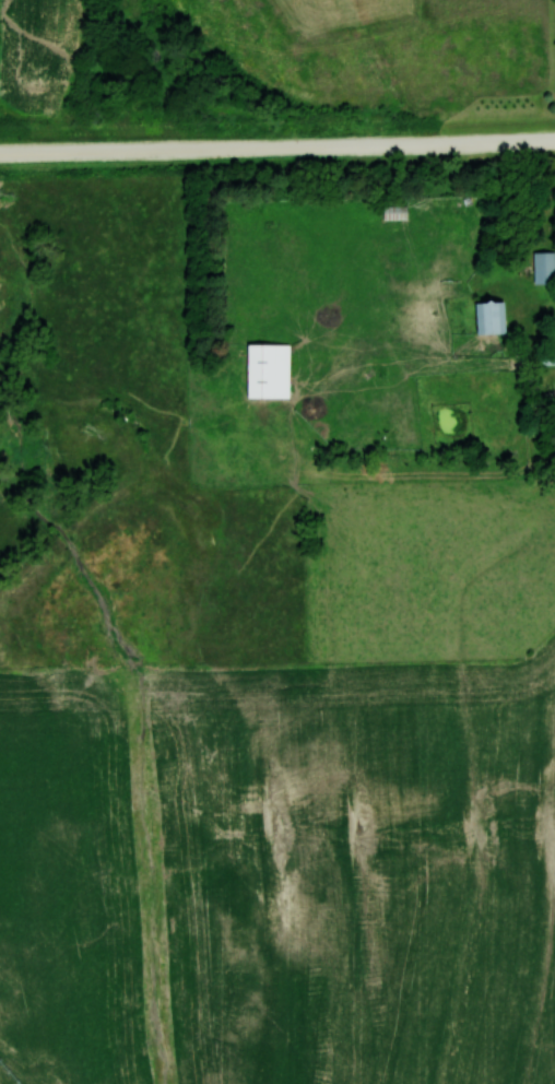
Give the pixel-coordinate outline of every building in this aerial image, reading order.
[(533,251),(533,282),(554,282),(554,251),(533,251)] [(475,332),(503,332),(503,299),(475,299),(475,332)] [(246,344),(246,398),(289,398),(289,344),(246,344)]
